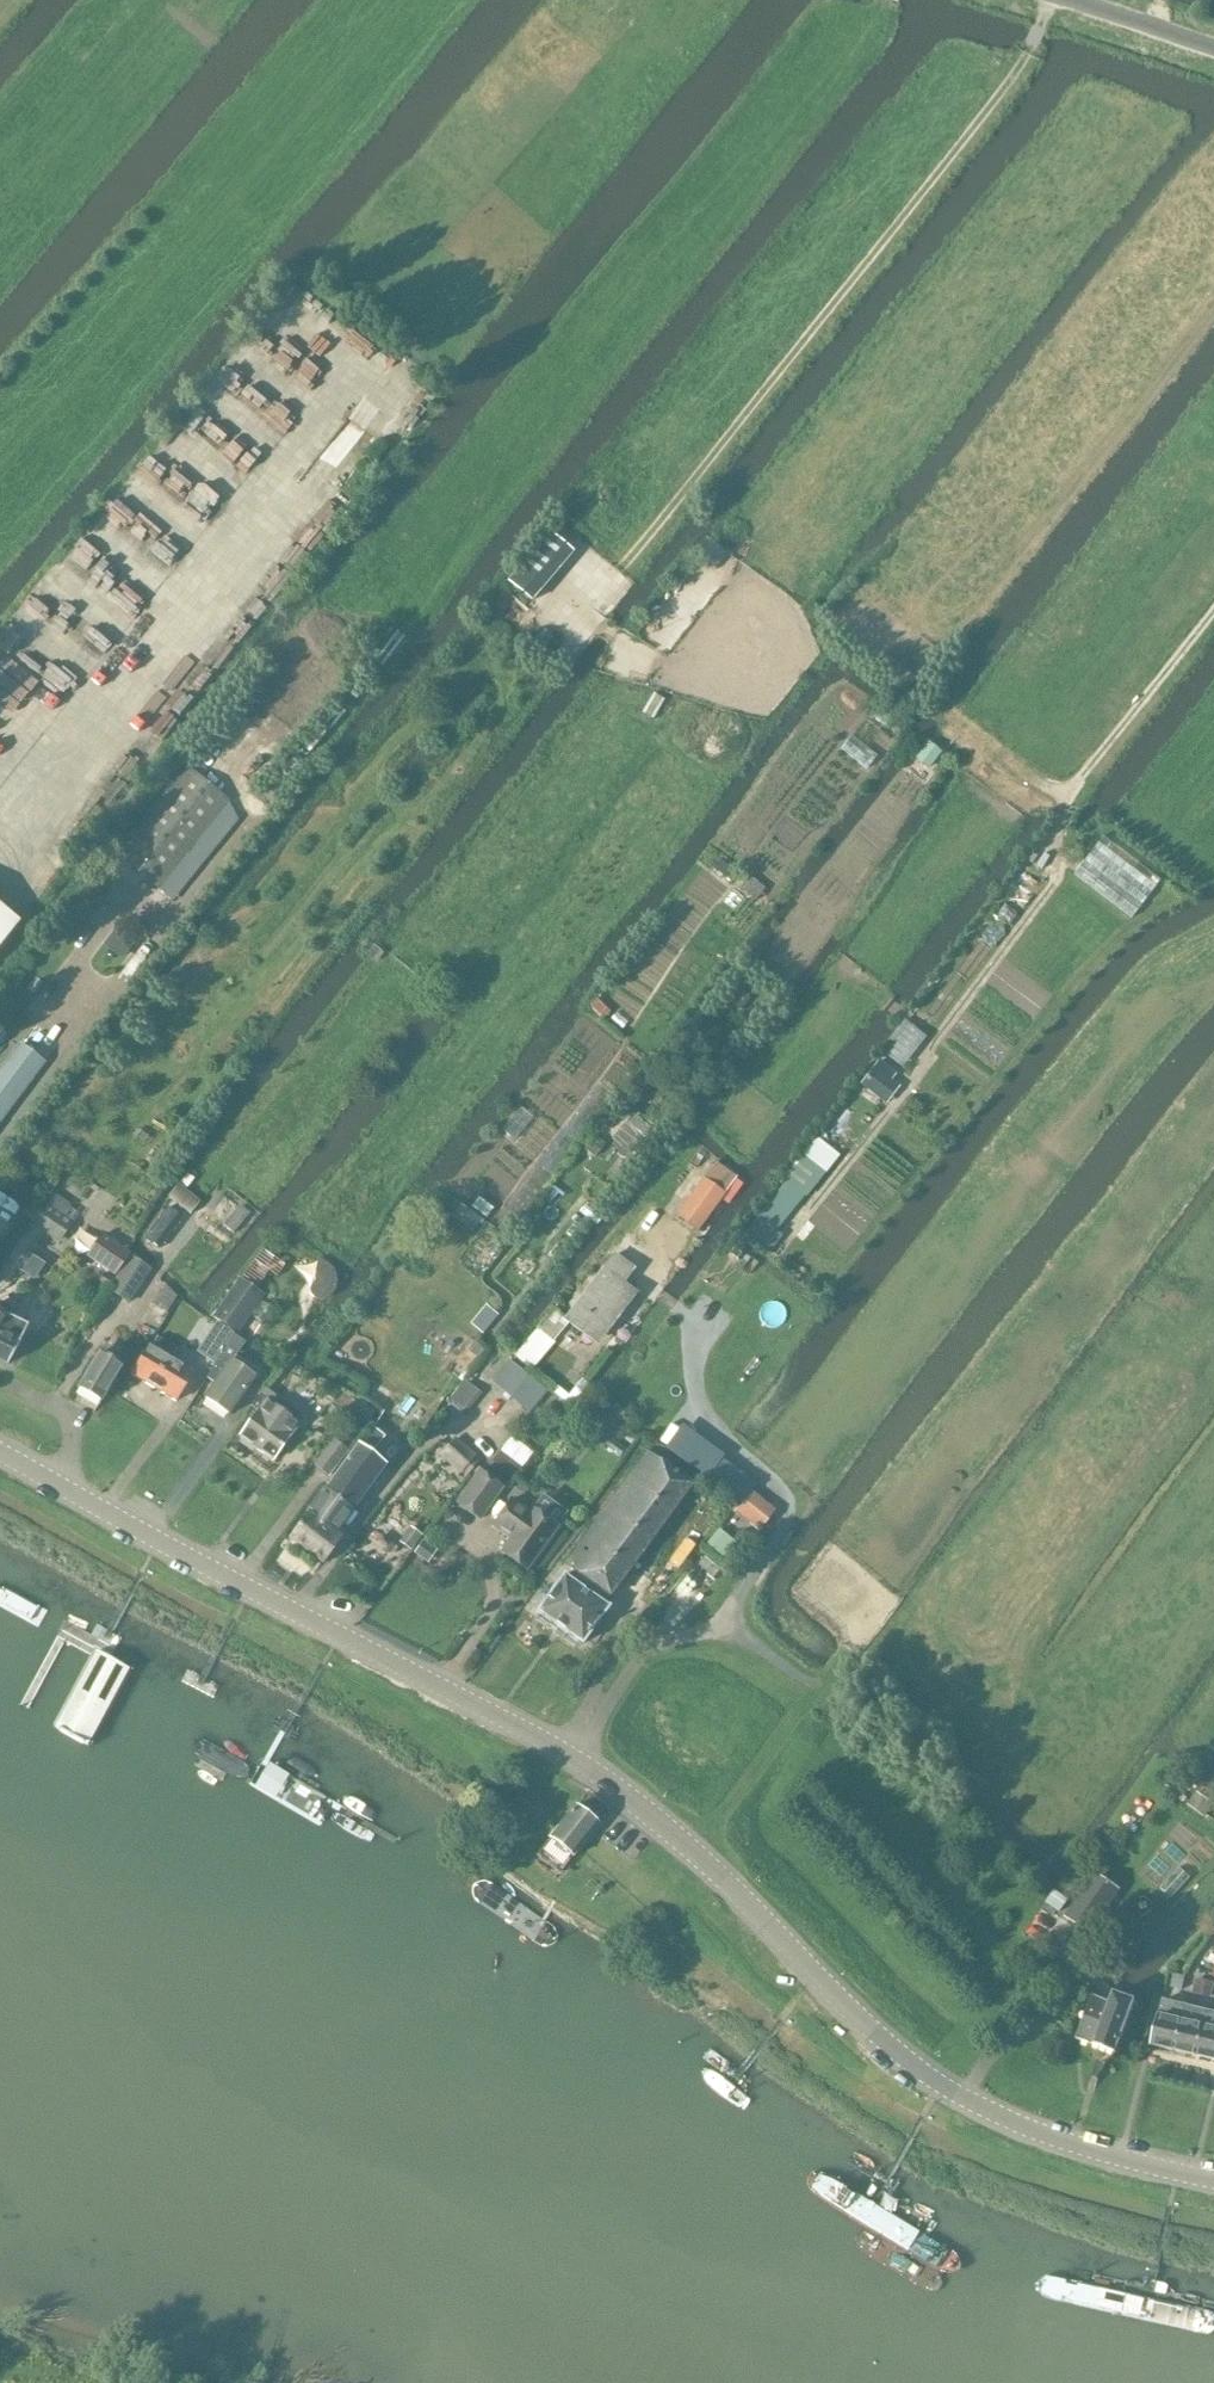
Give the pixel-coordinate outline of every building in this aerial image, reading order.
[(549,531),(508,582),(532,602),(575,551),(549,531)] [(157,887),(227,801),(189,771),(120,857),(157,887)] [(0,907),(0,946),(19,922),(0,907)] [(39,1069),(44,1063),(20,1043),(15,1050),(0,1070),(0,1121),(39,1069)] [(594,1136),(583,1150),(594,1158),(604,1147),(605,1145),(621,1158),(633,1142),(615,1128),(614,1131),(610,1128),(603,1136),(607,1139),(604,1143),(594,1136)] [(716,1164),(677,1218),(696,1232),(720,1199),(726,1204),(728,1205),(742,1185),(735,1179),(736,1178),(716,1164)] [(190,1215),(200,1202),(178,1184),(168,1197),(190,1215)] [(71,1204),(49,1190),(27,1223),(58,1244),(79,1213),(69,1207),(71,1204)] [(240,1205),(224,1226),(233,1234),(250,1213),(240,1205)] [(477,1236),(486,1223),(471,1211),(461,1224),(477,1236)] [(782,1236),(757,1217),(744,1234),(768,1253),(782,1236)] [(132,1253),(104,1234),(87,1256),(115,1277),(132,1253)] [(32,1253),(57,1270),(66,1257),(41,1240),(32,1253)] [(622,1284),(633,1270),(613,1255),(565,1320),(579,1331),(583,1327),(597,1338),(632,1291),(622,1284)] [(130,1259),(116,1277),(117,1278),(109,1290),(128,1303),(148,1273),(149,1272),(139,1266),(130,1259)] [(334,1275),(333,1273),(333,1272),(332,1270),(331,1270),(330,1268),(329,1266),(328,1265),(326,1264),(314,1282),(312,1283),(311,1284),(309,1286),(309,1287),(308,1290),(308,1292),(309,1294),(310,1296),(312,1298),(314,1299),(316,1299),(319,1299),(320,1299),(322,1299),(323,1299),(326,1298),(327,1298),(330,1296),(331,1294),(332,1293),(333,1292),(334,1289),(334,1287),(335,1285),(335,1283),(335,1282),(335,1280),(335,1279),(335,1277),(334,1276),(334,1275)] [(98,1283),(108,1289),(113,1280),(103,1274),(98,1283)] [(237,1334),(264,1295),(239,1278),(212,1317),(237,1334)] [(166,1314),(177,1297),(163,1283),(150,1304),(166,1314)] [(487,1306),(471,1325),(483,1335),(499,1316),(487,1306)] [(7,1365),(27,1327),(0,1313),(0,1361),(7,1365)] [(217,1359),(233,1335),(220,1326),(204,1350),(217,1359)] [(536,1329),(514,1355),(531,1369),(553,1343),(536,1329)] [(148,1346),(130,1374),(175,1402),(193,1373),(171,1360),(177,1349),(157,1337),(151,1347),(148,1346)] [(241,1349),(232,1342),(217,1364),(223,1368),(202,1398),(228,1416),(257,1374),(234,1358),(241,1349)] [(91,1367),(77,1389),(99,1403),(105,1393),(120,1370),(128,1358),(106,1343),(98,1355),(91,1367)] [(491,1382),(528,1414),(547,1392),(509,1360),(491,1382)] [(465,1381),(450,1400),(467,1413),(482,1394),(465,1381)] [(294,1422),(299,1414),(288,1406),(282,1413),(273,1407),(275,1404),(275,1403),(275,1398),(274,1396),(263,1388),(258,1396),(251,1406),(258,1411),(239,1437),(272,1461),(298,1425),(294,1422)] [(507,1486),(535,1450),(511,1433),(485,1471),(507,1486)] [(480,1459),(454,1437),(438,1455),(464,1478),(480,1459)] [(333,1442),(315,1466),(328,1475),(346,1451),(333,1442)] [(358,1446),(324,1492),(351,1512),(385,1466),(358,1446)] [(567,1556),(561,1564),(609,1599),(692,1485),(640,1449),(563,1553),(567,1556)] [(480,1520),(502,1489),(478,1472),(456,1503),(480,1520)] [(324,1492),(308,1514),(334,1534),(351,1512),(324,1492)] [(526,1571),(557,1527),(531,1509),(529,1512),(511,1500),(492,1527),(509,1540),(500,1552),(526,1571)] [(290,1537),(323,1562),(340,1538),(334,1534),(308,1514),(290,1537)] [(404,1541),(413,1548),(422,1536),(413,1529),(404,1541)] [(373,1544),(387,1555),(395,1544),(381,1533),(373,1544)] [(414,1553),(425,1561),(433,1550),(421,1542),(414,1553)] [(563,1576),(536,1612),(581,1644),(608,1608),(604,1605),(582,1589),(579,1587),(574,1584),(570,1581),(569,1581),(568,1580),(568,1579),(566,1578),(564,1577),(563,1576)] [(572,1857),(587,1837),(598,1824),(575,1806),(549,1839),(572,1857)] [(1090,1933),(1119,1890),(1094,1873),(1065,1916),(1090,1933)] [(1213,1985),(1213,1983),(1195,1978),(1191,1992),(1211,1997),(1213,1985)] [(1092,2051),(1095,2052),(1095,2054),(1095,2055),(1095,2056),(1096,2058),(1097,2059),(1098,2060),(1099,2061),(1100,2061),(1102,2062),(1103,2062),(1105,2062),(1106,2061),(1107,2061),(1109,2060),(1110,2059),(1110,2058),(1113,2059),(1115,2054),(1135,2002),(1114,1994),(1110,2003),(1093,1996),(1076,2039),(1094,2046),(1092,2051)] [(1152,2045),(1175,2050),(1182,2020),(1185,2006),(1163,2001),(1152,2045)] [(1182,2020),(1175,2050),(1197,2056),(1207,2011),(1185,2006),(1182,2020)] [(1197,2056),(1213,2060),(1213,2013),(1207,2011),(1197,2056)]
